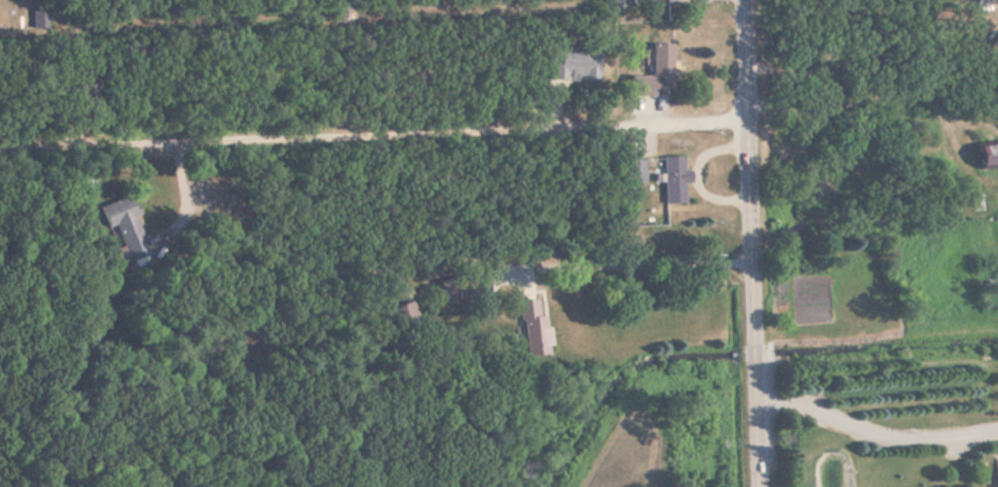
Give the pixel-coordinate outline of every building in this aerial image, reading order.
[(672,44),(653,44),(653,76),(630,76),(630,96),(672,97),(672,44)] [(548,80),(601,80),(601,51),(548,51),(548,80)] [(997,170),(997,147),(980,148),(981,170),(997,170)] [(684,171),(684,156),(663,156),(663,205),(686,205),(686,183),(692,183),(691,171),(684,171)] [(645,160),(630,160),(630,183),(645,183),(645,160)] [(116,226),(125,261),(147,256),(133,198),(102,205),(107,228),(116,226)] [(520,350),(544,349),(541,301),(518,302),(520,350)]
